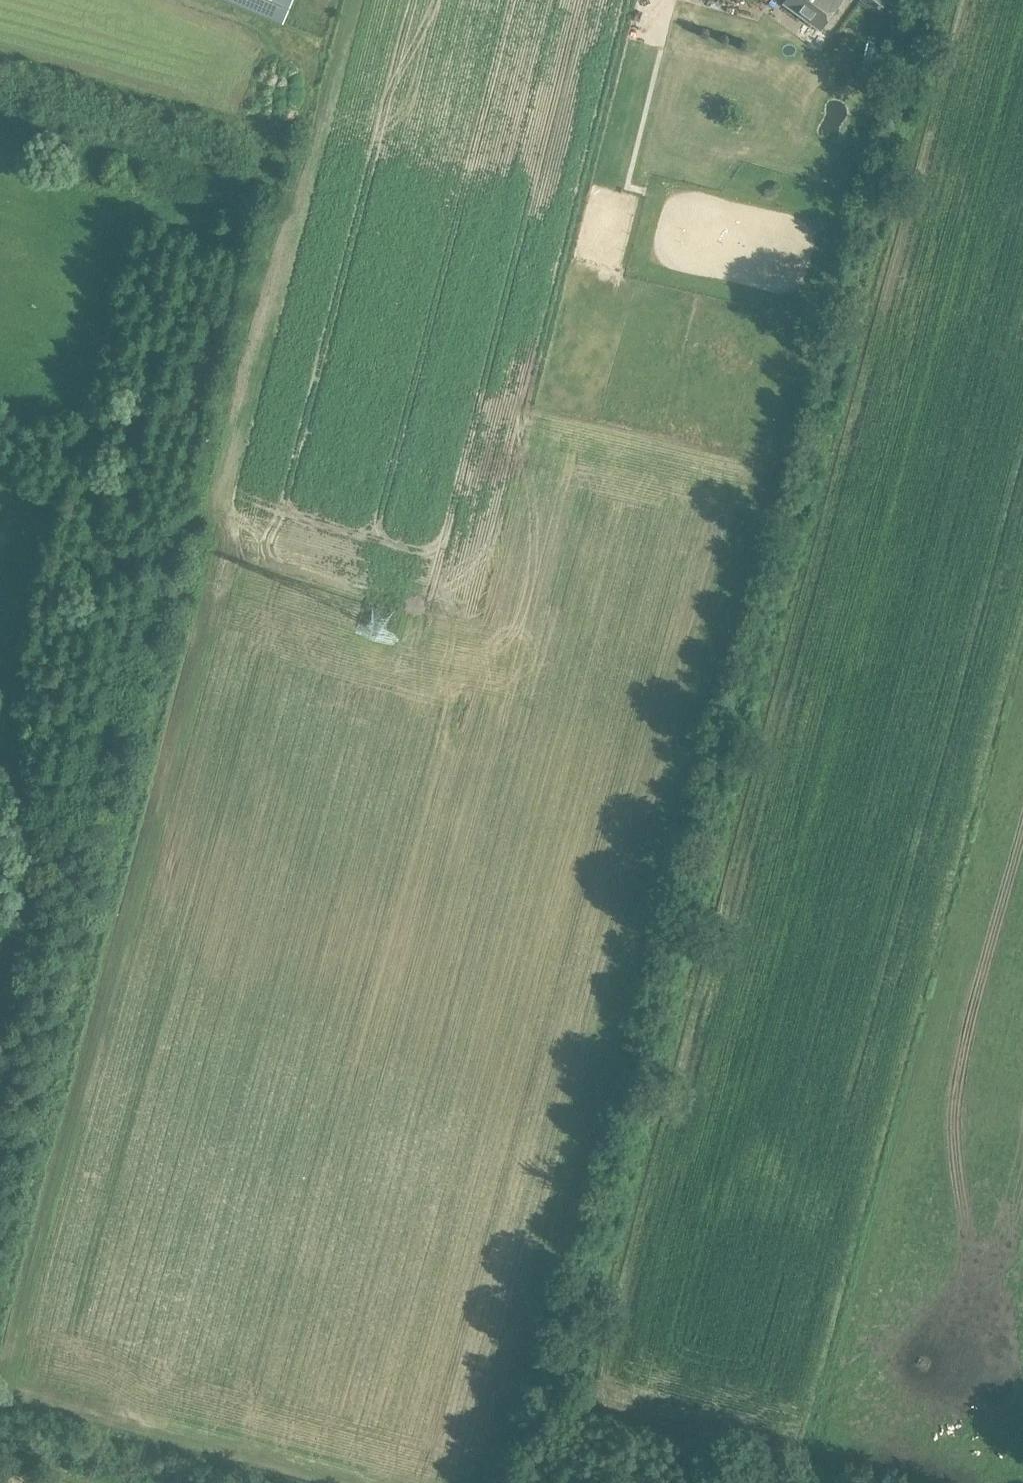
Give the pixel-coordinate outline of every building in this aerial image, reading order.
[(283,22),(292,0),(231,0),(283,22)] [(786,2),(821,27),(841,0),(787,0),(786,2)] [(879,12),(880,10),(888,0),(862,0),(879,12)]
